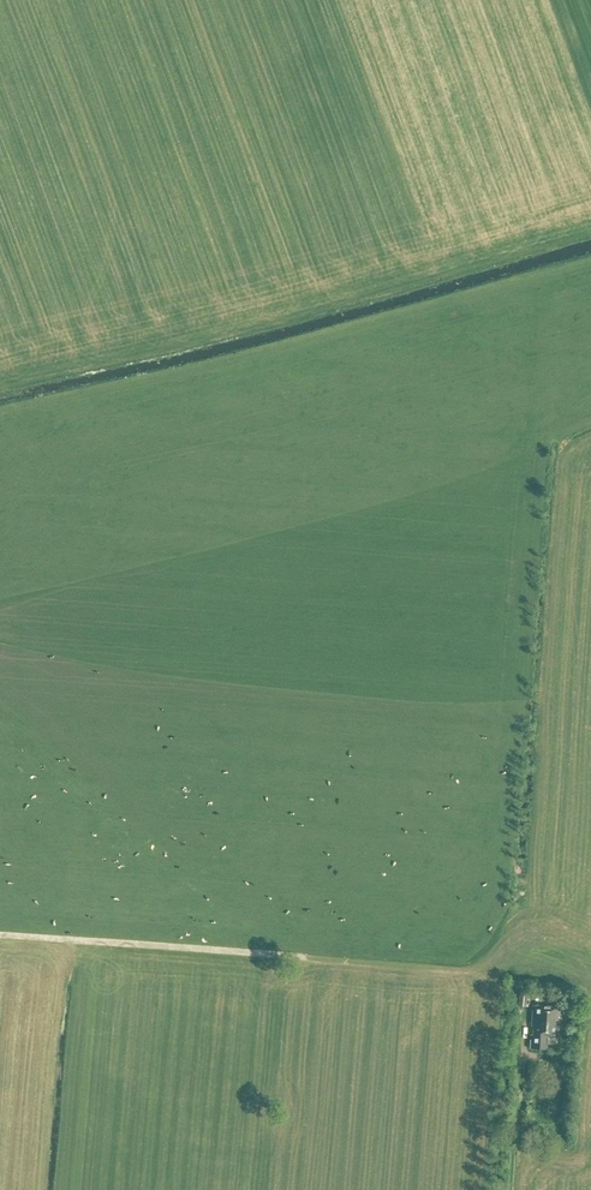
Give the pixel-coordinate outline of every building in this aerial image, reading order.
[(527,1005),(528,989),(520,989),(518,1004),(527,1005)] [(557,1045),(557,1038),(560,1007),(533,1005),(529,1048),(546,1049),(547,1044),(557,1045)]
